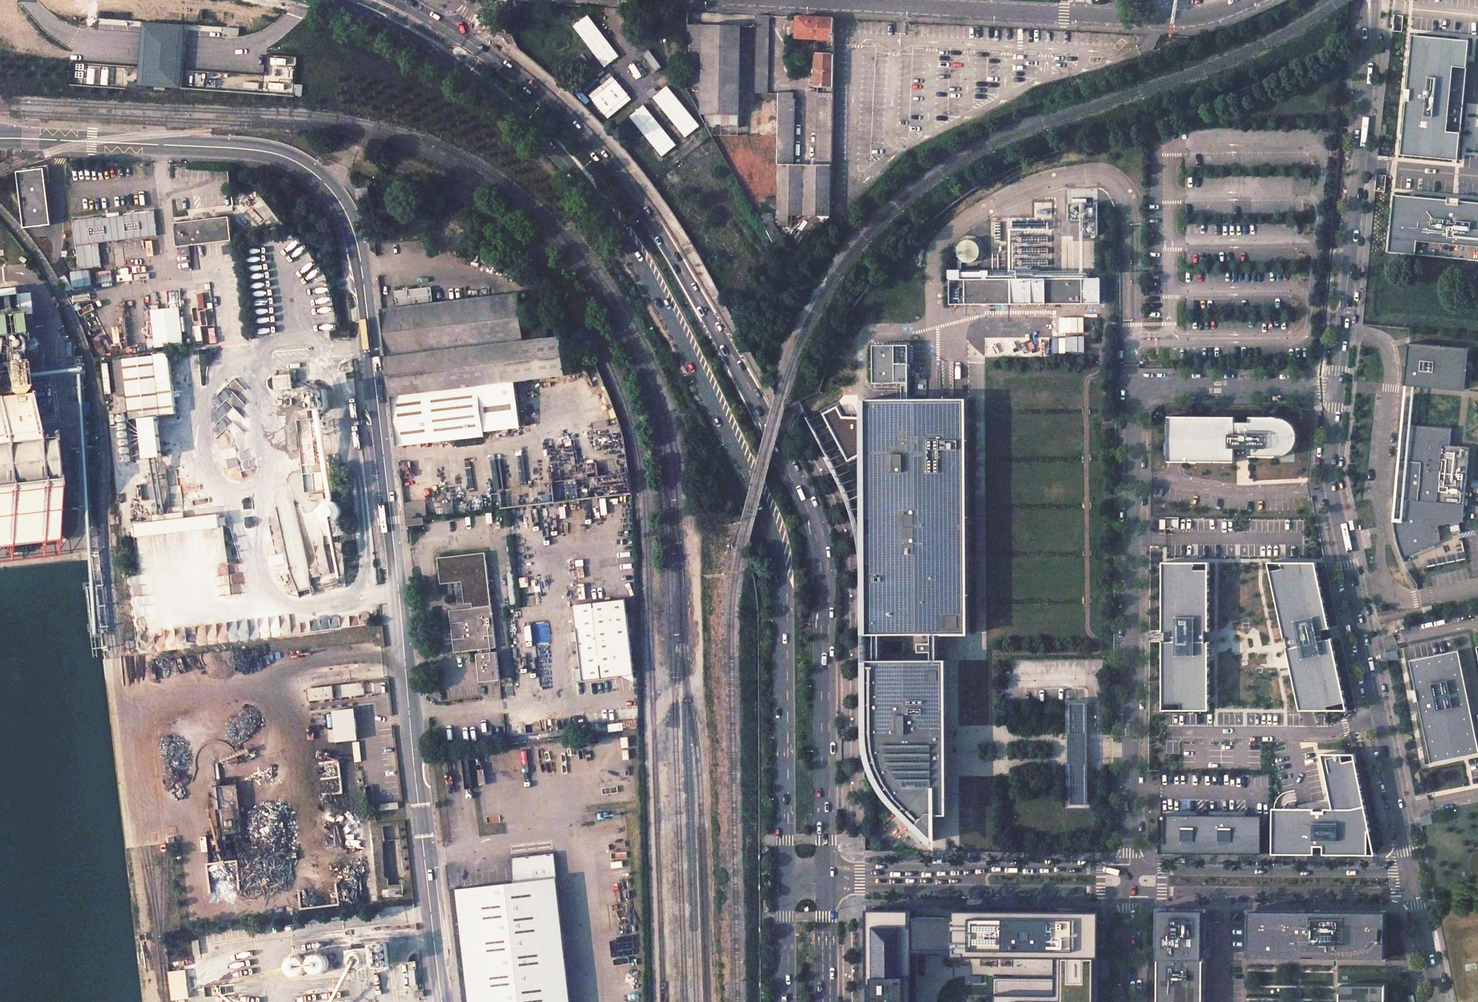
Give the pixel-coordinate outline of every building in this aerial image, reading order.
[(604,68),(619,56),(587,15),(573,26),(604,68)] [(138,70),(136,89),(180,92),(181,73),(182,47),(183,30),(140,26),(139,44),(138,70)] [(740,126),(742,27),(691,26),(690,86),(701,87),(700,117),(710,117),(710,126),(740,126)] [(237,40),(238,32),(222,30),(222,38),(237,40)] [(1470,41),(1412,36),(1401,155),(1459,161),(1470,41)] [(833,88),(833,54),(814,54),(814,88),(833,88)] [(265,75),(182,71),(181,88),(295,93),(297,56),(266,55),(265,75)] [(588,96),(608,119),(631,99),(612,76),(588,96)] [(666,86),(652,98),(685,138),(699,126),(666,86)] [(832,183),(834,90),(818,89),(816,165),(794,164),(795,99),(792,99),(792,93),(779,92),(777,214),(831,215),(832,183)] [(643,106),(629,117),(662,157),(676,145),(643,106)] [(18,170),(24,228),(51,225),(45,167),(18,170)] [(1394,194),(1390,251),(1477,259),(1477,202),(1394,194)] [(91,218),(73,220),(76,246),(79,268),(102,265),(99,243),(115,241),(117,242),(119,240),(157,235),(154,210),(136,212),(134,211),(132,213),(125,214),(125,215),(103,218),(103,216),(95,217),(92,216),(91,218)] [(230,216),(175,221),(178,247),(233,241),(230,216)] [(981,251),(980,247),(979,245),(977,241),(971,239),(966,240),(962,241),(959,247),(958,249),(958,253),(960,257),(963,260),(967,262),(971,262),(975,261),(980,256),(981,251)] [(89,272),(71,273),(72,288),(90,287),(89,272)] [(1102,277),(951,279),(951,305),(1102,303),(1102,277)] [(382,309),(392,395),(516,381),(566,375),(561,337),(548,336),(546,320),(522,323),(519,294),(411,306),(411,304),(433,301),(432,287),(394,291),(396,306),(408,304),(408,306),(382,309)] [(0,291),(0,545),(54,538),(42,443),(29,444),(27,429),(20,376),(19,369),(24,367),(29,364),(33,359),(35,353),(34,346),(32,341),(27,336),(21,333),(16,332),(16,329),(11,289),(0,291)] [(179,308),(151,310),(153,347),(182,345),(179,308)] [(349,328),(330,330),(331,338),(350,336),(349,328)] [(1060,351),(1060,337),(1042,337),(1042,351),(1060,351)] [(1084,351),(1084,337),(1071,337),(1071,351),(1084,351)] [(909,386),(908,342),(872,342),(872,386),(909,386)] [(1425,345),(1408,344),(1404,385),(1463,390),(1466,349),(1425,345)] [(170,354),(114,359),(118,396),(128,394),(131,418),(140,418),(145,458),(152,457),(157,457),(163,456),(159,415),(176,413),(170,354)] [(296,373),(273,375),(275,390),(298,388),(296,373)] [(516,381),(392,395),(395,425),(398,446),(484,435),(484,430),(521,426),(516,381)] [(328,388),(308,390),(310,410),(330,408),(328,388)] [(865,399),(867,635),(874,635),(880,635),(932,635),(939,635),(969,635),(968,400),(865,399)] [(1280,416),(1170,415),(1169,460),(1183,461),(1237,462),(1237,456),(1254,456),(1280,456),(1292,451),(1298,441),(1299,431),(1292,420),(1280,416)] [(1403,424),(1401,424),(1397,460),(1422,463),(1418,500),(1394,498),(1394,507),(1393,511),(1394,518),(1394,522),(1396,534),(1399,545),(1403,558),(1441,541),(1438,526),(1463,521),(1470,447),(1457,446),(1450,446),(1452,429),(1403,424)] [(493,458),(479,460),(481,477),(495,475),(493,458)] [(629,473),(502,489),(504,508),(570,501),(572,521),(604,518),(602,497),(616,495),(618,525),(633,524),(632,493),(629,473)] [(425,504),(404,505),(407,526),(427,523),(427,517),(493,509),(491,491),(455,495),(455,502),(443,503),(425,505),(425,504)] [(337,502),(332,501),(329,501),(327,502),(324,504),(322,507),(321,511),(322,515),(323,517),(326,520),(330,522),(335,521),(338,519),(341,516),(342,512),(342,508),(340,505),(337,502)] [(159,515),(153,516),(154,524),(134,527),(136,539),(222,526),(220,514),(186,519),(184,512),(165,515),(159,515)] [(441,583),(462,581),(466,609),(491,606),(484,552),(437,557),(441,583)] [(293,560),(294,590),(310,589),(308,560),(293,560)] [(1212,666),(1212,628),(1212,563),(1163,563),(1163,712),(1212,712),(1212,666)] [(1319,563),(1270,564),(1284,630),(1286,641),(1292,668),(1293,673),(1302,712),(1314,712),(1350,710),(1334,636),(1332,626),(1319,563)] [(625,595),(574,602),(582,679),(634,673),(625,595)] [(466,609),(450,610),(455,651),(481,648),(481,652),(476,653),(480,680),(499,677),(496,650),(493,650),(493,646),(496,646),(491,606),(466,609)] [(383,631),(370,633),(370,640),(384,640),(383,631)] [(880,635),(874,635),(874,660),(867,660),(867,700),(867,756),(870,764),(876,779),(889,800),(896,807),(911,821),(918,827),(919,826),(936,841),(935,814),(938,813),(938,815),(949,815),(948,747),(948,737),(948,716),(948,660),(939,660),(939,635),(932,635),(933,643),(920,643),(920,652),(933,652),(933,660),(880,660),(880,635)] [(1409,662),(1428,766),(1477,756),(1477,752),(1458,652),(1409,662)] [(364,682),(308,689),(310,701),(365,695),(364,682)] [(1086,703),(1070,703),(1069,736),(1086,736),(1086,703)] [(356,708),(334,711),(337,742),(359,740),(356,708)] [(1086,736),(1069,736),(1069,762),(1085,762),(1086,736)] [(1357,754),(1322,754),(1331,809),(1274,808),(1273,854),(1378,854),(1357,754)] [(1085,762),(1069,762),(1069,776),(1069,805),(1085,805),(1085,776),(1085,762)] [(223,794),(237,793),(236,783),(222,784),(223,794)] [(1263,816),(1160,814),(1159,854),(1264,854),(1263,816)] [(459,889),(472,1001),(572,1001),(555,853),(510,858),(513,883),(459,889)] [(1157,909),(1157,946),(1159,946),(1159,1001),(1205,1001),(1205,909),(1157,909)] [(1306,910),(1250,910),(1250,958),(1306,958),(1306,956),(1317,956),(1317,958),(1387,958),(1387,910),(1317,910),(1317,912),(1306,912),(1306,910)] [(917,948),(931,948),(944,948),(944,960),(1059,959),(1060,1000),(996,1000),(996,1001),(1094,1001),(1094,916),(947,918),(947,924),(913,924),(913,916),(865,917),(867,1001),(917,1001),(917,948)] [(382,946),(374,947),(375,965),(393,962),(392,949),(383,950),(382,946)] [(372,968),(370,947),(349,949),(351,970),(372,968)] [(322,953),(317,953),(314,954),(311,956),(309,961),(309,966),(313,971),(318,973),(323,972),(327,969),(329,964),(329,959),(326,956),(322,953)] [(301,956),(295,956),(291,957),(288,961),(287,965),(288,970),(291,973),(295,976),(301,975),(305,973),(307,969),(307,964),(306,960),(301,956)] [(416,964),(408,964),(411,991),(418,990),(416,964)] [(184,971),(170,972),(173,999),(186,998),(184,971)] [(1341,985),(1341,1001),(1387,1001),(1387,985),(1341,985)] [(424,991),(411,993),(412,999),(425,998),(424,991)]
